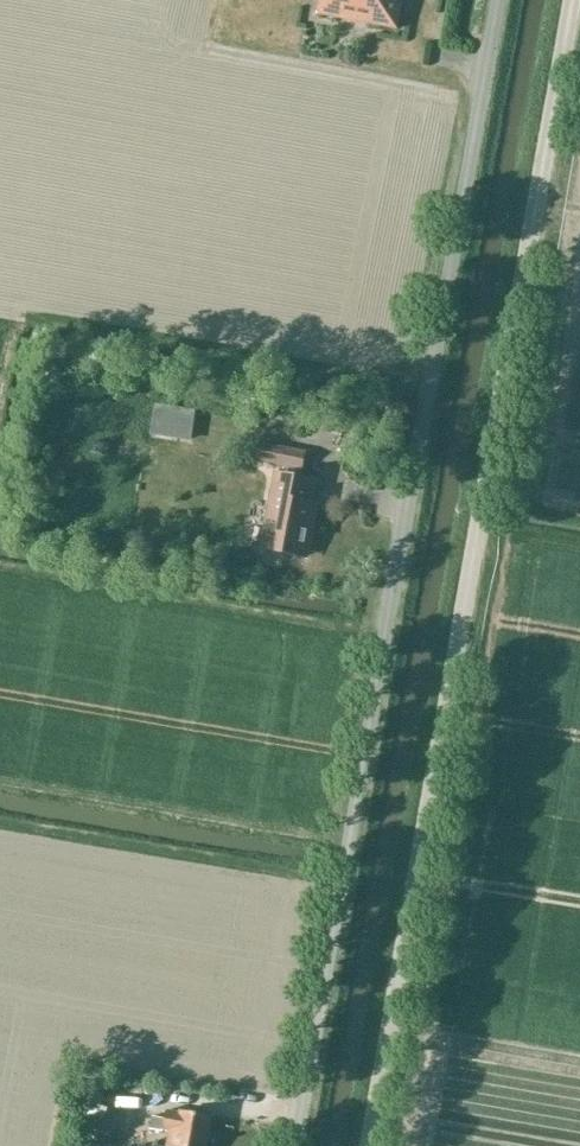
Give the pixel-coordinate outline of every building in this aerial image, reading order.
[(318,14),(397,29),(403,0),(320,0),(318,14)] [(301,470),(303,461),(304,452),(262,444),(258,462),(281,466),(279,474),(274,473),(260,549),(305,557),(315,507),(309,506),(313,482),(299,480),(301,470)] [(197,1114),(179,1111),(179,1113),(167,1111),(166,1120),(155,1118),(154,1128),(163,1130),(163,1131),(169,1132),(167,1145),(206,1145),(212,1117),(197,1114)]
